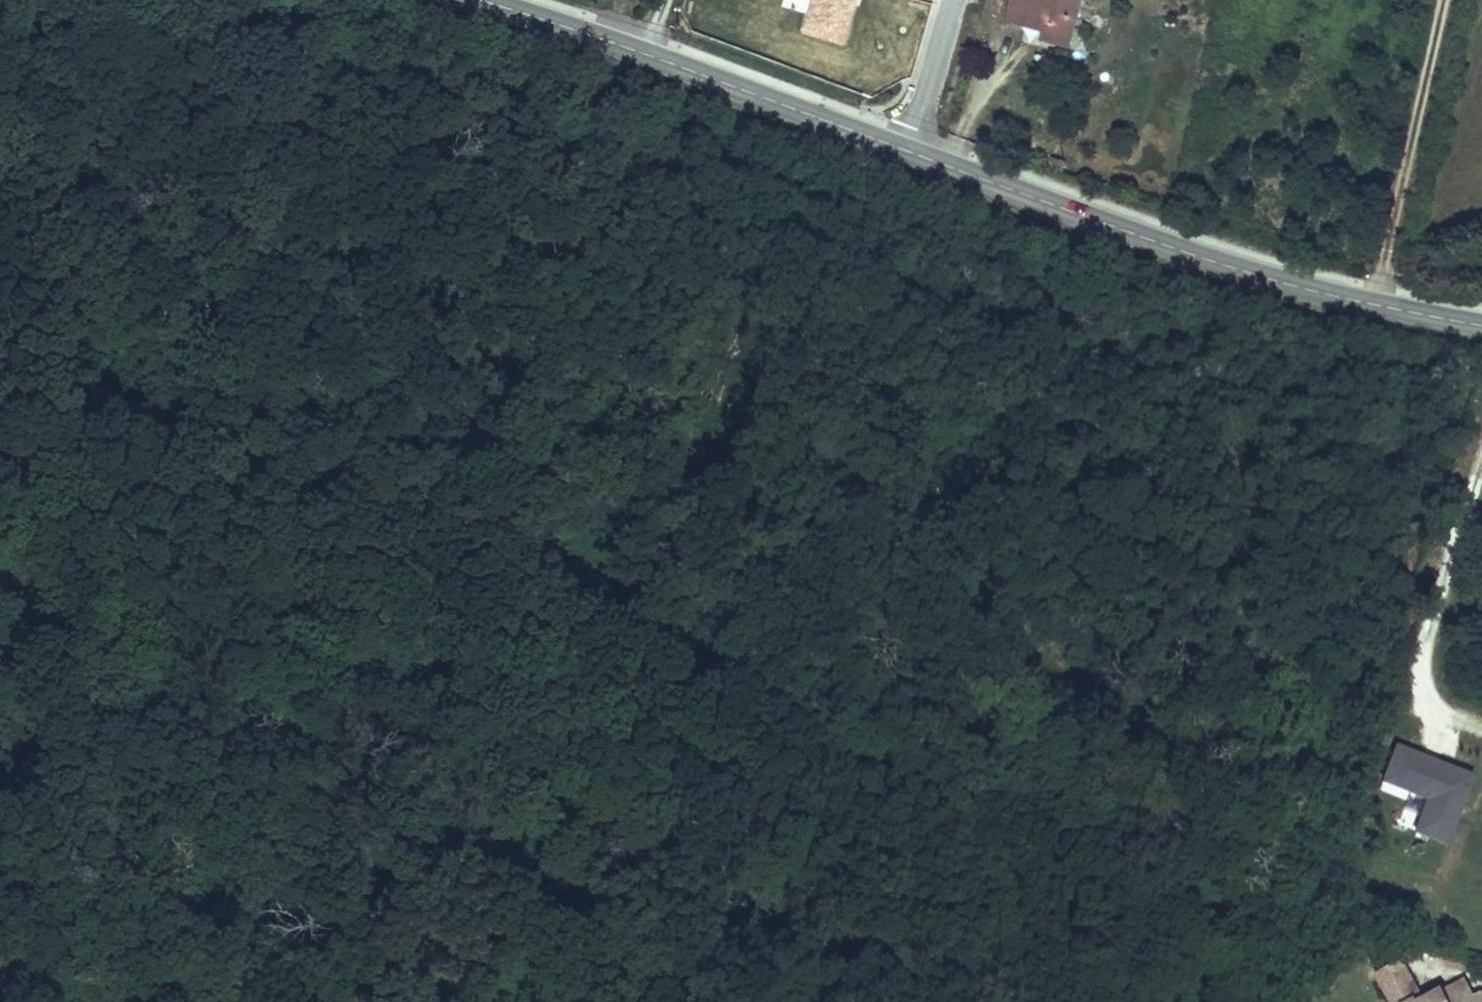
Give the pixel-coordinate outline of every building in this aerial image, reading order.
[(1009,21),(1048,32),(1047,42),(1070,48),(1082,0),(1015,0),(1009,21)] [(1408,750),(1394,786),(1426,799),(1413,831),(1447,844),(1474,776),(1408,750)] [(1402,978),(1392,958),(1366,970),(1376,990),(1402,978)] [(1402,978),(1376,990),(1380,998),(1387,1001),(1390,1001),(1402,996),(1404,999),(1411,996),(1402,978)] [(1432,990),(1426,989),(1411,996),(1404,999),(1402,996),(1390,1001),(1477,1001),(1471,989),(1463,994),(1455,979),(1432,990)]
